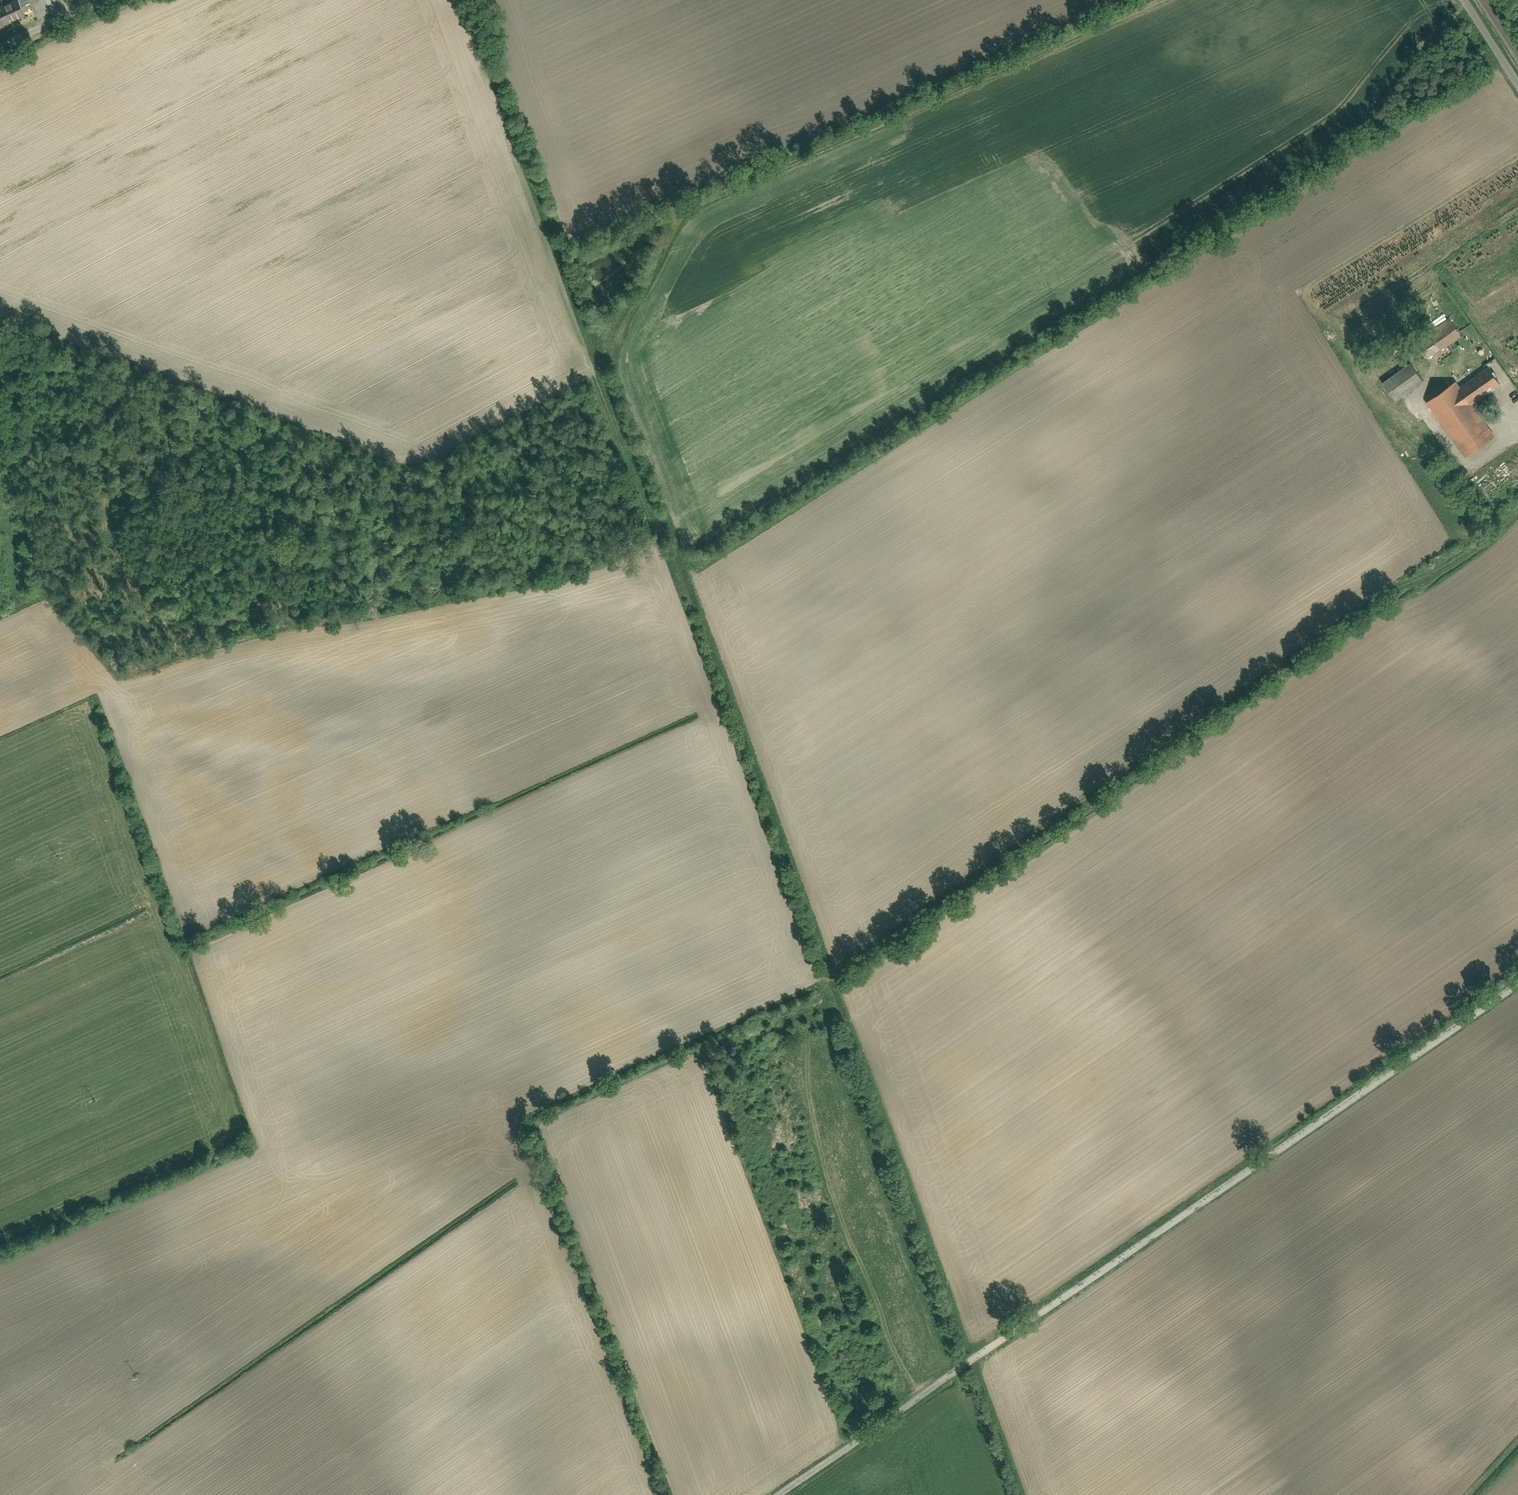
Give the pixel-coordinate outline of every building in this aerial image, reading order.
[(0,2),(0,26),(24,16),(17,0),(5,0),(0,2)] [(1415,341),(1427,359),(1463,335),(1450,317),(1415,341)] [(1416,362),(1386,382),(1399,400),(1428,380),(1416,362)] [(1463,385),(1475,403),(1503,383),(1491,366),(1463,385)] [(1460,381),(1431,401),(1469,456),(1498,435),(1475,403),(1463,385),(1460,381)] [(1445,383),(1431,394),(1433,397),(1448,387),(1445,383)]
